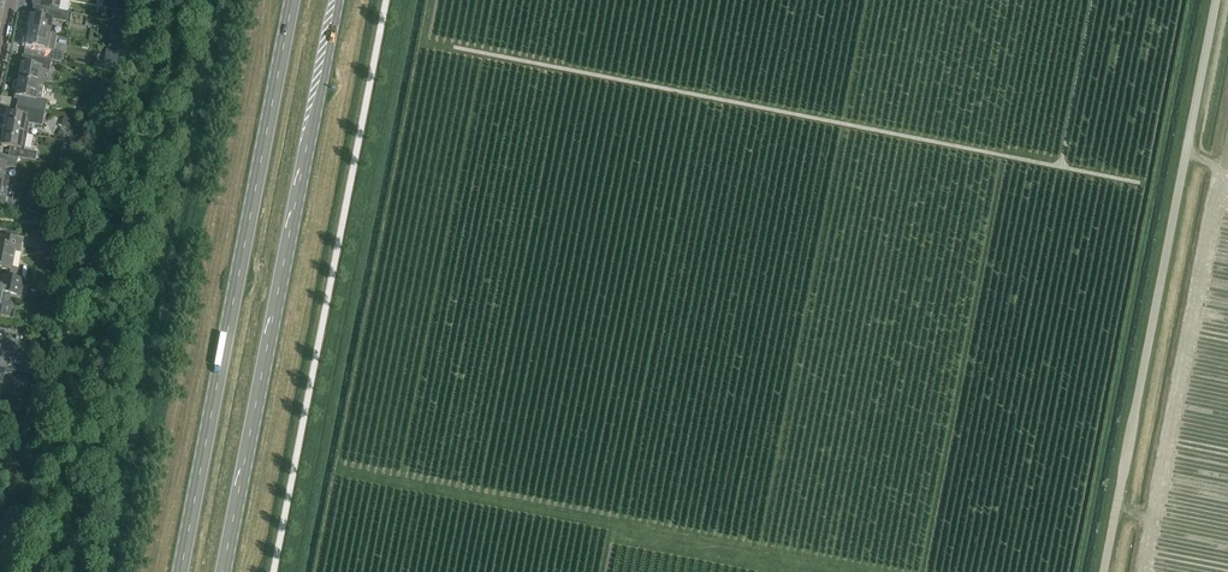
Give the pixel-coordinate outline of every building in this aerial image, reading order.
[(41,7),(50,9),(51,9),(59,10),(60,2),(61,0),(42,0),(41,7)] [(31,15),(28,31),(50,35),(53,20),(67,22),(69,12),(59,10),(51,9),(50,9),(48,19),(33,16),(32,15),(31,15)] [(28,31),(25,46),(26,46),(42,49),(40,59),(41,59),(52,61),(61,63),(63,53),(54,51),(56,36),(50,35),(28,31)] [(21,67),(18,80),(45,85),(47,71),(50,72),(52,61),(41,59),(40,59),(32,57),(30,66),(21,64),(21,67)] [(14,83),(13,88),(15,90),(16,90),(16,94),(15,96),(20,97),(26,98),(24,108),(26,108),(45,111),(47,100),(42,99),(45,85),(18,80),(18,82),(17,82),(14,83)] [(7,113),(4,130),(28,135),(30,124),(42,126),(45,111),(26,108),(25,117),(17,115),(16,115),(7,113)] [(4,130),(1,146),(10,147),(12,148),(19,149),(17,158),(18,159),(36,162),(37,152),(25,150),(28,135),(4,130)] [(9,182),(10,177),(4,176),(6,167),(16,169),(18,159),(17,158),(16,158),(11,157),(8,156),(0,155),(0,181),(9,182)] [(4,207),(6,196),(1,195),(2,187),(8,188),(9,182),(0,181),(0,207),(4,207)] [(16,278),(18,269),(11,268),(14,251),(19,252),(21,240),(1,236),(0,241),(0,269),(8,270),(7,277),(16,278)] [(7,277),(2,276),(0,285),(0,314),(1,315),(5,293),(20,296),(23,280),(16,278),(7,277)] [(6,369),(8,355),(2,353),(6,335),(2,334),(0,334),(0,368),(6,369)]
